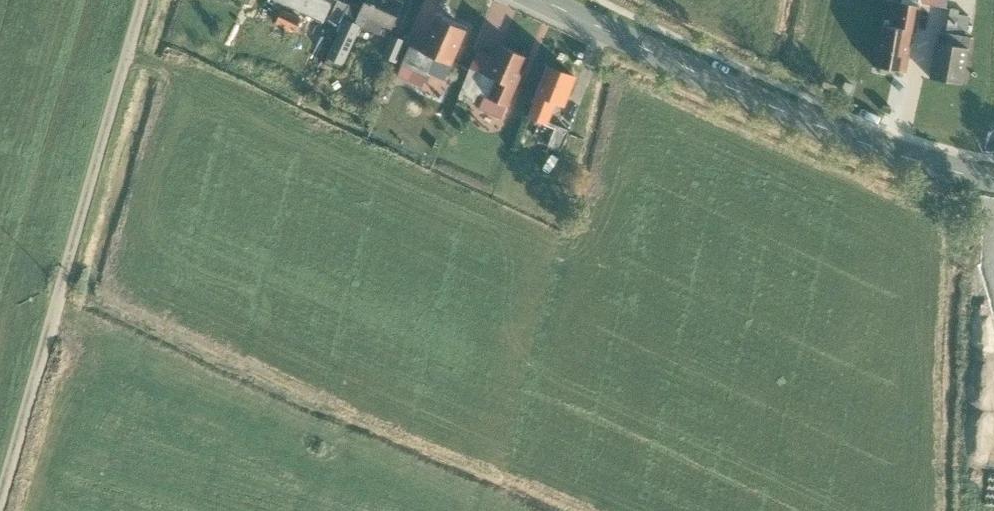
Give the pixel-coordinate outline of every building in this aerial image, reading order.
[(349,2),(345,0),(336,0),(329,16),(342,21),(344,17),(343,16),(349,2)] [(363,0),(350,0),(349,2),(343,16),(344,17),(354,21),(363,0)] [(361,24),(381,33),(385,23),(392,26),(403,0),(402,0),(363,0),(354,21),(361,24)] [(873,62),(907,68),(917,2),(904,0),(883,0),(880,16),(873,62)] [(279,7),(273,21),(291,29),(297,16),(279,7)] [(451,64),(468,26),(439,14),(423,52),(451,64)] [(342,21),(326,60),(342,67),(361,24),(354,21),(344,17),(342,21)] [(937,26),(930,75),(962,80),(970,31),(937,26)] [(404,39),(391,34),(382,55),(396,60),(404,39)] [(421,45),(409,40),(401,60),(413,65),(421,45)] [(527,55),(497,43),(486,71),(485,73),(490,75),(483,94),(507,104),(527,55)] [(485,73),(486,71),(470,65),(462,86),(483,94),(490,75),(485,73)] [(554,102),(563,105),(574,75),(547,66),(536,95),(554,102)] [(554,102),(536,95),(528,115),(547,122),(554,102)] [(568,124),(555,119),(548,140),(561,144),(568,124)]
